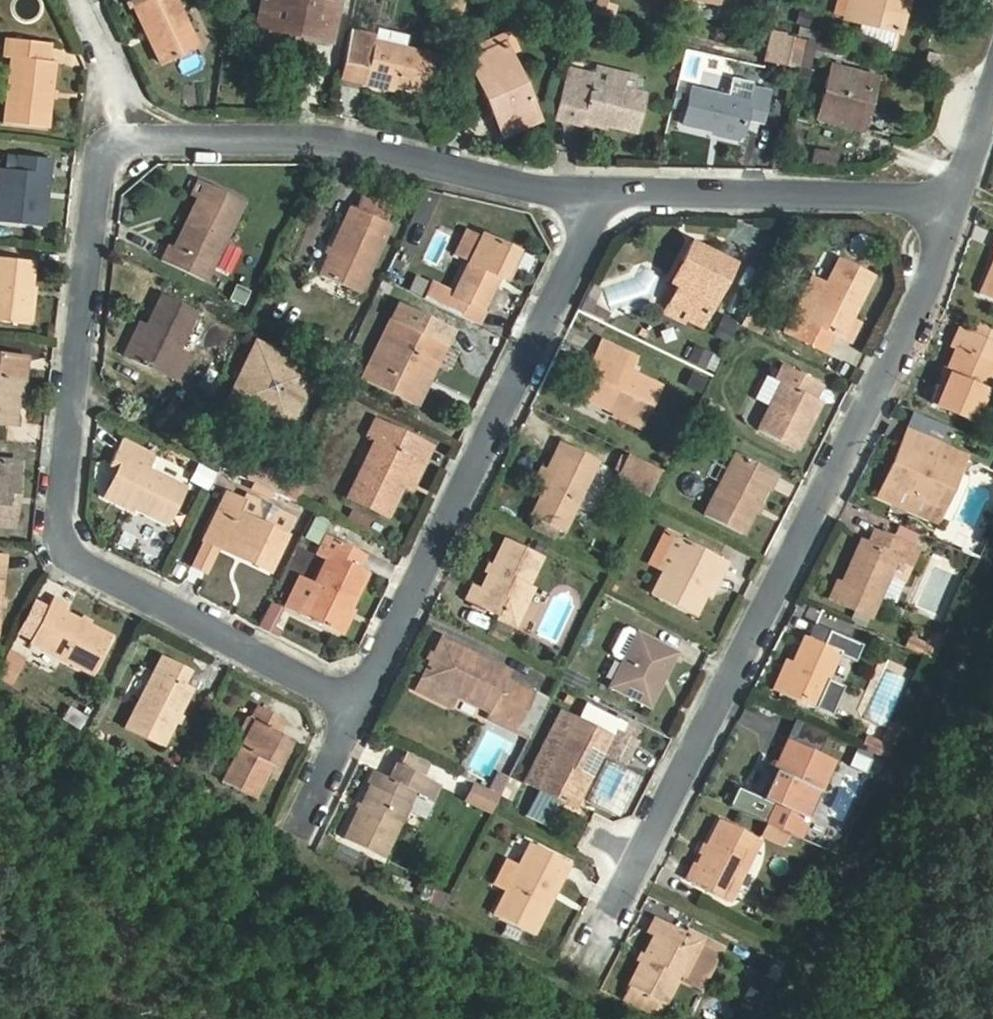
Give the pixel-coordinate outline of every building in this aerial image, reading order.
[(204,49),(181,0),(136,0),(167,66),(204,49)] [(263,27),(302,34),(301,43),(320,46),(322,37),(337,39),(343,7),(300,0),(269,0),(263,27)] [(718,8),(720,0),(686,0),(718,8)] [(885,36),(892,7),(900,9),(902,0),(847,0),(841,23),(885,36)] [(892,7),(885,36),(892,38),(900,9),(892,7)] [(302,34),(263,27),(261,36),(301,43),(302,34)] [(808,67),(814,32),(805,31),(799,66),(808,67)] [(766,32),(762,64),(798,69),(802,37),(766,32)] [(322,37),(320,46),(336,49),(337,39),(322,37)] [(348,78),(398,88),(428,95),(437,60),(354,41),(348,78)] [(11,69),(5,133),(50,138),(56,72),(48,70),(49,52),(8,47),(3,67),(11,69)] [(492,92),(483,97),(502,141),(539,125),(507,51),(479,62),(492,92)] [(469,66),(483,97),(492,92),(479,62),(469,66)] [(593,80),(569,74),(556,124),(582,130),(583,124),(616,132),(638,137),(648,99),(633,95),(636,81),(595,71),(593,80)] [(876,83),(830,71),(816,123),(812,139),(851,150),(864,98),(871,100),(876,83)] [(395,99),(398,88),(348,78),(346,90),(395,99)] [(758,128),(766,99),(751,95),(752,90),(732,85),(727,104),(692,95),(684,131),(739,145),(744,124),(758,128)] [(851,150),(858,152),(871,100),(864,98),(851,150)] [(583,124),(582,130),(615,138),(616,132),(583,124)] [(56,169),(27,166),(25,178),(6,177),(2,230),(49,233),(56,169)] [(194,200),(204,205),(214,190),(202,183),(194,200)] [(214,190),(204,205),(180,252),(173,250),(165,267),(208,288),(249,208),(214,190)] [(352,216),(320,283),(358,303),(390,236),(385,233),(392,216),(366,204),(358,219),(352,216)] [(466,238),(455,262),(468,268),(479,244),(466,238)] [(987,254),(992,256),(974,297),(992,305),(992,241),(987,254)] [(502,283),(513,258),(481,242),(479,244),(468,268),(454,300),(429,288),(421,304),(480,333),(487,316),(484,315),(500,282),(502,283)] [(687,247),(677,266),(684,270),(664,307),(683,318),(680,324),(695,333),(727,270),(687,247)] [(513,258),(502,283),(508,285),(519,260),(513,258)] [(7,327),(10,296),(13,265),(0,265),(0,327),(7,327)] [(684,270),(677,266),(651,317),(677,331),(680,324),(683,318),(664,307),(684,270)] [(870,283),(836,266),(832,275),(863,296),(870,283)] [(837,343),(847,325),(863,296),(832,275),(823,292),(803,328),(791,321),(782,339),(820,359),(827,345),(831,339),(837,343)] [(803,328),(823,292),(810,284),(791,321),(803,328)] [(10,296),(7,327),(15,328),(19,296),(10,296)] [(169,305),(155,334),(135,373),(185,398),(202,363),(189,356),(205,323),(169,305)] [(728,337),(734,322),(720,316),(713,331),(728,337)] [(417,411),(427,391),(420,388),(425,378),(432,381),(448,347),(396,322),(364,385),(417,411)] [(831,339),(827,345),(842,352),(855,329),(847,325),(837,343),(831,339)] [(969,428),(992,369),(992,337),(971,327),(966,339),(953,334),(947,347),(955,350),(947,369),(943,377),(928,412),(969,428)] [(135,373),(155,334),(148,330),(128,369),(135,373)] [(710,373),(717,357),(692,346),(685,362),(710,373)] [(601,349),(592,366),(600,371),(586,401),(613,415),(610,422),(638,436),(659,397),(629,381),(636,366),(601,349)] [(314,379),(260,353),(234,407),(287,433),(314,379)] [(32,384),(33,362),(0,359),(0,428),(23,430),(24,402),(20,402),(21,384),(32,384)] [(600,371),(592,366),(572,404),(610,422),(613,415),(586,401),(600,371)] [(815,385),(779,366),(769,383),(778,389),(753,434),(789,453),(815,405),(807,400),(815,385)] [(947,369),(939,366),(936,373),(943,377),(947,369)] [(420,388),(427,391),(432,381),(425,378),(420,388)] [(31,403),(32,384),(21,384),(20,402),(24,402),(31,403)] [(388,522),(403,492),(421,451),(366,423),(360,437),(368,442),(340,499),(388,522)] [(950,439),(928,429),(922,444),(935,450),(929,463),(952,474),(958,460),(943,453),(950,439)] [(922,444),(901,434),(877,487),(934,513),(952,474),(929,463),(935,450),(922,444)] [(530,488),(544,496),(561,465),(593,481),(600,467),(559,447),(548,475),(538,471),(530,488)] [(176,529),(191,497),(156,478),(161,464),(131,449),(123,463),(133,468),(118,498),(140,510),(176,529)] [(421,451),(403,492),(410,495),(429,456),(421,451)] [(737,542),(748,519),(753,510),(763,492),(768,480),(731,459),(700,520),(737,542)] [(652,479),(619,462),(609,483),(641,499),(652,479)] [(25,506),(16,505),(19,465),(0,463),(0,531),(22,533),(25,506)] [(16,505),(25,506),(31,467),(19,465),(16,505)] [(561,465),(544,496),(532,523),(564,539),(593,481),(561,465)] [(284,501),(290,488),(257,472),(251,484),(284,501)] [(768,480),(763,492),(769,494),(774,483),(768,480)] [(877,487),(869,503),(927,530),(934,513),(877,487)] [(140,510),(118,498),(115,504),(136,516),(140,510)] [(230,499),(213,535),(252,557),(249,564),(270,575),(286,541),(244,518),(249,508),(230,499)] [(753,510),(748,519),(753,521),(758,513),(753,510)] [(910,543),(890,534),(885,545),(905,554),(910,543)] [(252,557),(213,535),(208,544),(249,564),(252,557)] [(885,545),(866,536),(860,550),(850,572),(843,569),(833,590),(826,607),(846,616),(862,623),(871,602),(881,580),(896,587),(910,555),(905,554),(885,545)] [(652,568),(660,573),(677,542),(668,537),(652,568)] [(709,577),(718,581),(725,568),(677,542),(660,573),(648,598),(688,620),(698,601),(709,577)] [(363,560),(328,543),(319,561),(330,567),(303,620),(341,639),(371,580),(357,573),(363,560)] [(499,614),(516,621),(531,591),(527,589),(541,562),(507,545),(494,572),(489,581),(482,594),(477,592),(468,609),(494,624),(499,614)] [(860,550),(852,547),(843,569),(850,572),(860,550)] [(0,563),(0,641),(1,641),(9,564),(0,563)] [(489,581),(494,572),(488,570),(484,578),(489,581)] [(709,577),(698,601),(707,605),(718,581),(709,577)] [(896,587),(881,580),(871,602),(886,609),(896,587)] [(833,590),(829,588),(821,605),(826,607),(833,590)] [(468,609),(477,592),(471,589),(462,605),(468,609)] [(41,644),(104,675),(122,637),(76,614),(79,608),(64,600),(59,610),(44,602),(28,634),(42,641),(41,644)] [(283,612),(275,607),(265,628),(278,636),(281,630),(275,627),(283,612)] [(348,642),(361,616),(355,612),(341,639),(348,642)] [(499,614),(494,624),(491,629),(508,636),(516,621),(499,614)] [(846,616),(841,628),(857,635),(862,623),(846,616)] [(621,666),(636,638),(626,633),(621,635),(610,656),(611,661),(621,666)] [(834,660),(850,667),(857,652),(814,633),(808,648),(802,645),(790,672),(776,702),(809,716),(822,687),(834,660)] [(621,666),(608,692),(647,712),(674,658),(636,638),(621,666)] [(936,642),(929,639),(927,644),(934,647),(936,642)] [(916,650),(901,643),(896,653),(926,667),(934,647),(927,644),(920,641),(916,650)] [(512,681),(447,647),(426,683),(428,685),(457,700),(494,720),(491,727),(516,741),(537,700),(511,687),(512,681)] [(37,659),(20,650),(7,677),(24,686),(37,659)] [(170,754),(182,730),(187,721),(199,695),(189,689),(195,677),(169,664),(133,734),(170,754)] [(774,702),(788,670),(779,667),(765,698),(774,702)] [(457,700),(428,685),(421,697),(451,712),(457,700)] [(823,723),(836,693),(822,687),(809,716),(823,723)] [(268,764),(273,768),(280,772),(293,746),(281,739),(287,723),(264,712),(258,724),(243,754),(226,786),(255,802),(269,775),(263,772),(268,764)] [(641,733),(616,721),(613,726),(585,712),(578,726),(611,742),(613,737),(633,748),(641,733)] [(536,797),(574,724),(559,717),(522,789),(536,797)] [(793,720),(785,737),(814,751),(822,735),(793,720)] [(187,721),(182,730),(189,733),(192,724),(187,721)] [(243,754),(258,724),(250,721),(236,749),(243,754)] [(574,724),(536,797),(567,812),(582,783),(588,786),(602,760),(611,742),(578,726),(574,724)] [(624,771),(635,749),(633,748),(613,737),(611,742),(602,760),(609,764),(624,771)] [(784,748),(771,773),(780,778),(792,751),(784,748)] [(780,778),(771,773),(758,805),(765,808),(756,827),(795,844),(829,767),(792,751),(780,778)] [(403,777),(428,789),(437,774),(412,761),(403,777)] [(263,772),(269,775),(273,768),(268,764),(263,772)] [(587,808),(620,823),(640,780),(624,771),(609,764),(587,808)] [(437,794),(403,777),(395,791),(378,782),(347,847),(384,867),(416,803),(429,809),(437,794)] [(499,805),(507,788),(495,782),(486,799),(499,805)] [(567,812),(573,816),(588,786),(582,783),(567,812)] [(511,811),(520,794),(507,788),(499,805),(511,811)] [(486,799),(474,793),(466,809),(491,821),(499,805),(486,799)] [(717,824),(705,849),(699,861),(693,874),(686,887),(723,907),(755,843),(717,824)] [(699,861),(705,849),(699,847),(694,858),(699,861)] [(566,871),(526,850),(490,919),(530,941),(566,871)] [(686,887),(693,874),(685,869),(679,884),(686,887)] [(698,956),(678,946),(681,940),(654,926),(646,941),(651,947),(643,962),(638,971),(618,1007),(642,1018),(655,1018),(678,976),(685,980),(698,956)] [(678,946),(698,956),(701,950),(681,940),(678,946)] [(638,971),(643,962),(635,958),(630,967),(638,971)] [(741,995),(753,1001),(762,983),(749,977),(741,995)]
